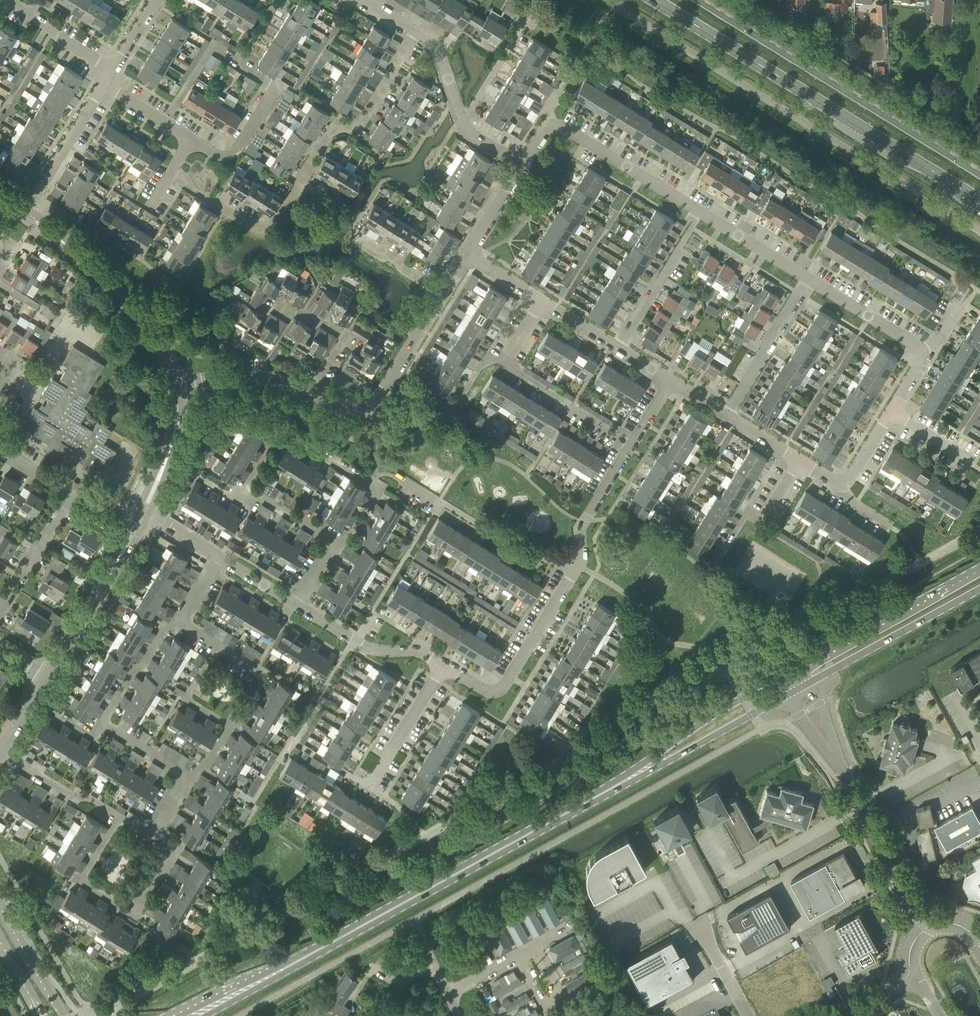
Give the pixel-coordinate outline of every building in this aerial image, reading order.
[(80,16),(89,0),(77,0),(72,7),(71,10),(80,16)] [(80,16),(89,22),(100,5),(92,0),(89,0),(80,16)] [(213,8),(221,13),(229,0),(217,0),(213,8)] [(230,19),(241,1),(239,0),(229,0),(221,13),(230,19)] [(315,15),(320,6),(310,0),(300,0),(297,4),(315,15)] [(425,4),(435,10),(436,8),(436,7),(440,0),(427,0),(425,4)] [(436,7),(436,8),(445,13),(453,0),(440,0),(436,7)] [(454,19),(465,0),(464,0),(463,2),(459,0),(453,0),(445,13),(454,19)] [(467,19),(477,25),(482,18),(472,11),(473,9),(465,3),(467,0),(465,0),(454,19),(463,25),(467,19)] [(787,11),(797,12),(798,7),(804,7),(804,0),(788,0),(787,11)] [(932,20),(951,22),(952,0),(933,0),(932,20)] [(241,1),(230,19),(239,24),(250,6),(241,1)] [(506,7),(516,13),(519,8),(509,2),(506,7)] [(823,2),(822,13),(830,14),(830,19),(836,20),(836,15),(837,15),(839,3),(823,2)] [(886,2),(876,3),(877,23),(887,22),(886,2)] [(297,4),(292,13),(309,24),(315,15),(297,4)] [(100,5),(89,22),(99,28),(110,11),(100,5)] [(259,12),(250,6),(239,24),(248,30),(259,12)] [(120,17),(110,11),(99,28),(109,34),(120,17)] [(304,33),(309,24),(292,13),(289,12),(284,21),(304,33)] [(481,36),(486,39),(497,20),(488,14),(485,19),(482,18),(477,25),(480,27),(478,30),(482,34),(481,36)] [(167,27),(184,38),(190,29),(172,18),(167,27)] [(334,28),(337,30),(343,21),(339,19),(334,28)] [(497,42),(507,26),(497,20),(486,39),(490,42),(492,39),(497,42)] [(284,21),(279,29),(296,40),(301,32),(303,33),(304,33),(284,21)] [(203,24),(200,29),(206,33),(209,28),(203,24)] [(11,45),(17,36),(0,26),(0,38),(11,45)] [(369,34),(367,33),(366,34),(384,45),(390,36),(374,26),(369,34)] [(161,36),(179,47),(184,38),(167,27),(161,36)] [(328,36),(332,39),(337,30),(334,28),(328,36)] [(291,49),(296,40),(279,29),(273,38),(291,49)] [(210,31),(208,34),(217,40),(219,36),(210,31)] [(325,34),(320,43),(323,45),(328,36),(325,34)] [(384,45),(366,34),(365,36),(367,36),(362,44),(378,54),(384,45)] [(156,44),(174,55),(179,47),(161,36),(156,44)] [(219,36),(217,40),(225,45),(227,42),(219,36)] [(533,37),(527,46),(545,57),(550,48),(533,37)] [(6,54),(11,45),(0,38),(0,50),(6,54)] [(285,58),(291,49),(273,38),(268,47),(285,58)] [(201,48),(204,50),(209,41),(206,39),(201,48)] [(227,42),(225,45),(234,51),(237,47),(227,42)] [(323,45),(320,43),(314,52),(317,54),(323,45)] [(150,53),(168,64),(174,55),(156,44),(150,53)] [(373,63),(378,54),(362,44),(356,54),(358,55),(359,55),(375,65),(375,64),(373,63)] [(26,54),(28,56),(34,59),(40,50),(31,45),(26,54)] [(204,50),(201,48),(196,45),(191,54),(195,56),(199,58),(204,50)] [(527,46),(522,55),(540,66),(545,57),(527,46)] [(268,47),(262,56),(280,67),(285,58),(268,47)] [(329,61),(334,52),(326,47),(321,56),(329,61)] [(37,61),(40,63),(46,54),(42,52),(37,61)] [(314,52),(309,61),(312,62),(317,54),(314,52)] [(145,61),(163,73),(168,64),(150,53),(145,61)] [(359,55),(358,55),(353,64),(369,74),(375,65),(359,55)] [(540,66),(522,55),(517,64),(534,75),(540,66)] [(22,64),(29,68),(34,59),(28,56),(22,64)] [(199,58),(195,56),(190,65),(193,67),(199,58)] [(275,76),(280,67),(262,56),(257,65),(275,76)] [(215,71),(222,61),(216,57),(210,68),(215,71)] [(320,57),(315,66),(320,69),(326,60),(320,57)] [(566,58),(561,67),(565,69),(570,61),(566,58)] [(40,63),(37,61),(31,70),(35,72),(40,63)] [(163,73),(145,61),(137,74),(146,80),(149,76),(157,81),(163,73)] [(313,63),(312,62),(309,61),(304,69),(307,71),(313,63)] [(17,73),(20,75),(23,77),(29,68),(22,64),(17,73)] [(353,64),(348,72),(347,73),(363,83),(369,74),(353,64)] [(517,64),(511,72),(529,83),(534,75),(517,64)] [(184,74),(188,76),(193,67),(190,65),(184,74)] [(65,66),(59,75),(77,86),(82,77),(65,66)] [(314,69),(310,75),(317,81),(322,74),(323,72),(315,67),(314,69)] [(341,83),(358,93),(363,83),(347,73),(348,72),(346,71),(345,73),(343,72),(334,67),(329,75),(336,79),(341,82),(341,83)] [(561,67),(556,76),(559,78),(565,69),(561,67)] [(304,69),(299,78),(302,80),(307,71),(304,69)] [(26,78),(29,80),(35,72),(31,70),(26,78)] [(523,92),(528,95),(533,86),(529,83),(511,72),(506,81),(523,92)] [(188,76),(184,74),(179,82),(182,85),(188,76)] [(407,85),(423,96),(429,86),(411,74),(408,79),(410,81),(407,85)] [(15,83),(18,85),(23,77),(20,75),(15,83)] [(59,75),(54,83),(71,94),(77,86),(59,75)] [(149,76),(146,80),(155,85),(157,81),(149,76)] [(556,76),(550,84),(554,87),(559,78),(556,76)] [(21,87),(24,89),(29,80),(26,78),(21,87)] [(248,82),(244,89),(249,93),(256,82),(250,78),(248,82)] [(302,80),(299,78),(293,87),(297,89),(302,80)] [(337,90),(336,91),(352,102),(358,93),(341,83),(341,82),(336,79),(331,87),(333,88),(335,89),(337,90)] [(594,85),(584,79),(574,95),(584,102),(594,85)] [(545,93),(549,96),(554,87),(550,84),(550,85),(544,80),(538,89),(545,93)] [(501,90),(518,101),(523,92),(506,81),(501,90)] [(9,92),(12,94),(18,85),(15,83),(9,92)] [(66,103),(71,94),(54,83),(48,92),(66,103)] [(193,84),(182,102),(186,104),(187,103),(192,107),(203,90),(193,84)] [(423,96),(407,85),(404,90),(402,88),(399,93),(418,105),(423,96)] [(594,85),(584,102),(594,108),(604,91),(594,85)] [(15,95),(19,97),(24,89),(21,87),(15,95)] [(285,91),(282,97),(290,102),(296,93),(287,88),(285,91)] [(352,102),(336,91),(337,90),(335,89),(334,92),(335,93),(330,101),(346,111),(352,102)] [(204,90),(203,90),(192,107),(192,108),(196,110),(196,109),(202,113),(211,98),(202,92),(204,90)] [(513,109),(518,101),(501,90),(495,99),(513,109)] [(604,91),(594,108),(603,114),(614,97),(604,91)] [(60,112),(66,103),(48,92),(43,101),(60,112)] [(410,113),(412,114),(418,105),(399,93),(396,97),(399,99),(396,103),(410,113)] [(545,93),(539,102),(543,104),(549,96),(545,93)] [(17,109),(18,109),(13,106),(19,97),(15,95),(9,105),(17,109)] [(218,124),(221,126),(231,110),(236,103),(226,96),(221,104),(211,120),(212,120),(212,119),(218,123),(218,124)] [(32,106),(38,109),(55,120),(60,112),(43,101),(37,97),(32,106)] [(276,106),(279,108),(284,112),(285,111),(286,112),(292,103),(290,102),(282,97),(276,106)] [(613,120),(623,103),(614,97),(603,114),(613,120)] [(211,98),(202,113),(202,114),(211,120),(221,104),(211,98)] [(528,107),(534,111),(538,113),(543,104),(539,102),(534,98),(528,107)] [(495,99),(490,107),(508,118),(513,109),(495,99)] [(660,106),(651,101),(649,104),(658,110),(660,106)] [(386,110),(405,122),(410,113),(396,103),(394,102),(391,107),(389,105),(386,110)] [(306,112),(322,122),(325,118),(328,119),(331,114),(312,103),(306,112)] [(623,126),(633,109),(623,103),(613,120),(623,126)] [(4,113),(2,111),(2,112),(5,114),(5,113),(8,115),(9,113),(14,116),(17,109),(9,105),(4,113)] [(668,116),(670,112),(660,106),(658,110),(665,114),(664,116),(667,118),(668,116)] [(507,118),(508,118),(490,107),(484,116),(507,130),(512,121),(507,118)] [(30,117),(50,129),(55,120),(38,109),(33,118),(30,116),(30,117)] [(633,109),(623,126),(632,131),(630,134),(630,135),(643,115),(633,109)] [(231,110),(221,126),(222,126),(222,125),(228,129),(227,130),(231,132),(241,117),(231,110)] [(397,130),(396,130),(399,131),(405,122),(386,110),(383,115),(385,116),(383,120),(397,130)] [(532,122),(538,113),(534,111),(529,119),(532,122)] [(301,122),(319,133),(322,129),(320,127),(322,122),(306,112),(301,122)] [(670,112),(668,116),(677,122),(678,122),(680,118),(670,112)] [(516,124),(522,127),(527,130),(532,122),(529,119),(521,115),(516,124)] [(643,115),(630,135),(639,140),(651,120),(643,115)] [(971,130),(979,131),(979,117),(973,116),(971,130)] [(30,117),(24,126),(44,138),(50,129),(30,117)] [(678,122),(677,122),(687,128),(689,124),(680,118),(678,122)] [(391,139),(396,130),(397,130),(383,120),(381,119),(378,124),(375,123),(373,127),(391,139)] [(651,120),(639,140),(649,146),(659,129),(650,123),(652,120),(651,120)] [(106,122),(102,130),(98,128),(93,136),(106,144),(118,125),(113,122),(111,125),(106,122)] [(295,131),(311,141),(314,136),(316,138),(319,133),(301,122),(295,130),(295,131)] [(687,128),(697,134),(699,130),(689,124),(687,128)] [(106,144),(115,150),(125,133),(121,131),(122,128),(118,125),(106,144)] [(19,134),(37,145),(42,137),(44,138),(24,126),(19,134)] [(391,139),(373,127),(370,132),(372,133),(369,138),(371,139),(384,147),(385,148),(391,139)] [(522,127),(517,136),(522,139),(527,130),(522,127)] [(287,139),(306,150),(309,146),(306,144),(309,140),(311,141),(295,131),(295,130),(293,129),(287,139)] [(649,146),(659,152),(669,135),(659,129),(649,146)] [(699,130),(697,134),(707,140),(709,136),(699,130)] [(266,138),(256,132),(250,141),(259,147),(260,147),(266,138)] [(124,155),(136,137),(131,134),(130,136),(125,133),(115,150),(124,155)] [(19,134),(14,143),(32,154),(37,145),(19,134)] [(668,158),(679,141),(669,135),(659,152),(668,158)] [(143,147),(144,145),(139,142),(140,139),(136,137),(124,155),(133,161),(143,147)] [(455,149),(462,140),(458,138),(452,147),(455,149)] [(306,150),(287,139),(281,148),(298,158),(300,153),(303,155),(306,150)] [(381,151),(384,147),(371,139),(369,143),(381,151)] [(258,159),(262,153),(257,150),(259,147),(250,141),(244,151),(258,159)] [(678,164),(689,147),(679,141),(668,158),(678,164)] [(14,143),(8,151),(26,162),(32,154),(14,143)] [(133,161),(132,163),(142,169),(153,150),(148,148),(147,150),(143,147),(133,161)] [(689,147),(678,164),(688,170),(699,153),(689,147)] [(26,162),(8,151),(4,148),(0,155),(0,158),(3,160),(21,171),(26,162)] [(99,156),(86,148),(83,154),(95,162),(99,156)] [(298,158),(281,148),(276,157),(295,168),(297,164),(295,162),(298,158)] [(147,182),(161,158),(156,155),(157,153),(153,150),(142,169),(137,176),(147,182)] [(468,159),(485,170),(490,160),(474,150),(469,159),(468,159)] [(710,182),(722,161),(705,150),(696,164),(704,169),(700,176),(704,178),(710,181),(710,182)] [(325,176),(335,160),(326,155),(314,173),(320,176),(321,174),(325,176)] [(99,156),(95,162),(101,165),(103,161),(100,159),(101,157),(99,156)] [(479,179),(485,170),(468,159),(469,159),(463,156),(457,165),(479,179)] [(276,157),(270,167),(286,177),(289,172),(292,173),(295,168),(276,157)] [(21,171),(3,160),(0,165),(0,171),(15,180),(21,171)] [(344,166),(335,160),(325,176),(328,179),(327,181),(333,184),(344,166)] [(493,161),(491,165),(498,170),(500,166),(493,161)] [(732,167),(722,161),(710,182),(714,184),(720,187),(719,188),(720,188),(732,167)] [(78,171),(97,183),(98,182),(95,180),(100,171),(84,162),(78,171)] [(457,178),(473,188),(479,179),(457,165),(451,174),(457,178)] [(340,186),(343,188),(353,172),(344,166),(333,184),(339,188),(340,186)] [(588,167),(582,176),(600,187),(605,178),(588,167)] [(742,173),(732,167),(720,188),(729,194),(738,179),(742,173)] [(230,190),(234,192),(244,175),(235,170),(223,188),(229,191),(230,190)] [(73,180),(89,190),(93,182),(97,184),(97,183),(78,171),(73,180)] [(353,172),(343,188),(347,190),(346,192),(351,196),(362,178),(353,172)] [(752,179),(742,173),(738,179),(729,194),(730,194),(736,197),(735,198),(739,200),(751,179),(752,179)] [(244,175),(234,192),(237,194),(236,196),(242,200),(244,197),(243,196),(253,181),(244,175)] [(582,176),(577,185),(594,196),(600,187),(582,176)] [(473,188),(457,178),(452,186),(449,183),(448,186),(451,188),(452,187),(454,189),(468,197),(468,196),(473,188)] [(253,179),(253,181),(243,196),(244,197),(247,199),(246,200),(251,204),(263,185),(253,179)] [(762,186),(751,179),(739,200),(740,200),(746,203),(745,204),(749,206),(754,199),(759,202),(765,191),(767,188),(763,185),(762,186)] [(73,180),(67,189),(86,201),(87,200),(84,198),(89,190),(73,180)] [(259,205),(262,208),(272,191),(263,185),(251,204),(257,207),(259,205)] [(594,196),(577,185),(571,194),(589,205),(594,196)] [(86,201),(67,189),(61,199),(77,209),(82,201),(85,203),(86,201)] [(468,197),(454,189),(448,198),(464,208),(470,198),(468,196),(468,197)] [(272,191),(262,208),(266,210),(264,212),(270,215),(281,197),(272,191)] [(621,200),(624,202),(630,193),(626,191),(621,200)] [(769,218),(778,203),(781,198),(771,192),(770,194),(765,191),(759,202),(764,205),(759,212),(763,215),(763,214),(769,218)] [(571,194),(566,202),(584,213),(589,205),(571,194)] [(464,208),(448,198),(443,206),(440,203),(439,205),(458,217),(464,208)] [(615,209),(619,211),(624,202),(621,200),(615,209)] [(208,205),(201,201),(193,213),(210,223),(212,219),(215,220),(218,216),(206,208),(208,205)] [(584,213),(566,202),(561,211),(559,209),(558,210),(578,222),(584,213)] [(369,223),(373,225),(383,209),(373,203),(362,221),(368,225),(369,223)] [(779,224),(788,209),(778,203),(769,218),(773,221),(773,220),(779,224)] [(458,217),(439,205),(438,206),(442,208),(437,216),(452,226),(458,217)] [(114,213),(105,207),(95,224),(100,227),(98,229),(103,232),(114,213)] [(375,229),(380,233),(392,214),(383,209),(373,225),(376,227),(375,229)] [(615,209),(610,217),(614,220),(619,211),(615,209)] [(650,218),(668,229),(673,220),(655,209),(650,218)] [(798,215),(788,209),(779,224),(789,230),(798,215)] [(802,209),(798,215),(789,230),(789,231),(789,230),(795,234),(798,236),(808,220),(811,215),(802,209)] [(558,210),(553,218),(571,229),(570,230),(573,231),(578,222),(558,210)] [(114,213),(103,232),(108,235),(109,233),(114,235),(124,219),(114,213)] [(193,213),(188,223),(206,234),(209,230),(207,228),(210,223),(193,213)] [(392,214),(380,233),(386,236),(387,234),(391,236),(401,220),(392,214)] [(811,215),(808,220),(798,236),(799,237),(799,236),(805,240),(804,240),(808,243),(813,235),(818,239),(825,228),(815,222),(817,219),(811,215)] [(428,224),(425,229),(429,231),(432,226),(431,225),(434,219),(429,216),(425,222),(428,224)] [(645,216),(640,224),(645,227),(662,238),(668,229),(650,218),(650,219),(645,216)] [(614,220),(610,217),(604,226),(605,226),(608,228),(614,220)] [(571,229),(553,218),(548,227),(565,238),(570,230),(571,229)] [(124,219),(114,235),(118,238),(117,241),(121,243),(133,225),(124,219)] [(853,219),(850,225),(856,228),(859,223),(853,219)] [(399,244),(410,226),(401,220),(391,236),(394,239),(393,240),(399,244)] [(616,221),(610,230),(616,233),(621,225),(616,221)] [(203,239),(206,234),(188,223),(182,232),(184,234),(184,233),(198,242),(201,237),(203,239)] [(596,233),(599,235),(605,226),(604,226),(601,224),(596,233)] [(132,247),(142,231),(133,225),(121,243),(126,246),(127,244),(132,247)] [(408,250),(420,232),(410,226),(399,244),(400,242),(404,244),(402,246),(408,250)] [(560,247),(565,238),(548,227),(542,236),(560,247)] [(639,235),(657,246),(662,238),(645,227),(639,235)] [(445,228),(439,238),(457,249),(460,245),(457,243),(460,238),(445,228)] [(142,231),(132,247),(137,250),(135,252),(140,255),(152,237),(142,231)] [(820,248),(831,254),(841,237),(831,231),(820,248)] [(200,243),(198,242),(184,233),(184,234),(178,242),(197,254),(200,249),(197,248),(200,243)] [(590,242),(594,244),(599,235),(596,233),(590,242)] [(652,255),(657,246),(639,235),(634,244),(652,255)] [(554,255),(560,247),(542,236),(537,245),(554,255)] [(851,243),(841,237),(831,254),(840,260),(851,243)] [(840,260),(850,266),(861,249),(865,243),(855,237),(851,243),(840,260)] [(457,249),(439,238),(433,247),(448,257),(451,252),(454,254),(457,249)] [(173,251),(173,252),(189,262),(192,257),(194,259),(197,254),(178,242),(173,239),(167,248),(173,251)] [(585,250),(588,252),(594,244),(590,242),(585,250)] [(900,249),(891,243),(889,247),(898,252),(900,249)] [(646,264),(652,255),(634,244),(629,252),(627,251),(626,252),(646,264)] [(549,264),(554,255),(537,245),(531,253),(549,264)] [(591,254),(595,256),(600,247),(596,245),(591,254)] [(430,258),(445,268),(448,263),(446,261),(448,257),(433,247),(427,256),(424,254),(422,258),(427,262),(430,258)] [(870,255),(861,249),(850,266),(860,272),(870,255)] [(900,249),(898,252),(907,258),(910,255),(900,249)] [(579,259),(583,261),(588,252),(585,250),(580,258),(579,259)] [(167,261),(162,257),(157,264),(179,277),(182,271),(185,273),(188,268),(186,266),(189,262),(173,252),(167,261)] [(641,273),(646,264),(626,252),(621,261),(639,271),(641,273)] [(36,277),(42,268),(45,269),(49,263),(32,253),(29,259),(26,257),(20,268),(22,269),(23,269),(36,277)] [(549,264),(531,253),(526,262),(544,273),(549,264)] [(704,261),(698,258),(695,263),(693,266),(699,269),(708,275),(707,278),(712,281),(713,282),(723,265),(722,265),(717,262),(719,260),(709,253),(704,261)] [(586,262),(589,265),(595,256),(591,254),(586,262)] [(698,258),(692,254),(689,260),(695,263),(698,258)] [(867,281),(868,281),(880,261),(870,255),(860,272),(869,278),(867,281)] [(910,255),(907,258),(917,264),(919,261),(910,255)] [(574,267),(578,270),(583,261),(579,259),(574,267)] [(621,261),(616,269),(633,280),(639,271),(621,261)] [(889,267),(880,261),(868,281),(876,286),(887,269),(889,267)] [(919,261),(917,264),(927,270),(929,267),(919,261)] [(538,282),(544,273),(526,262),(521,271),(538,282)] [(589,265),(586,262),(580,271),(584,273),(589,265)] [(713,282),(712,281),(711,284),(720,290),(722,287),(728,291),(738,275),(733,272),(734,269),(724,263),(722,265),(723,265),(713,282)] [(293,285),(300,274),(289,267),(279,284),(278,284),(284,287),(289,291),(290,291),(293,285)] [(569,276),(573,278),(578,270),(574,267),(569,276)] [(929,267),(927,270),(936,276),(939,273),(929,267)] [(19,274),(17,273),(11,283),(33,296),(39,287),(35,285),(39,278),(36,277),(23,269),(22,269),(23,269),(19,274)] [(338,281),(342,272),(337,269),(333,278),(338,281)] [(633,280),(616,269),(610,278),(628,289),(633,280)] [(876,286),(886,292),(897,275),(887,269),(876,286)] [(584,273),(580,271),(575,280),(579,282),(584,273)] [(472,273),(465,284),(468,286),(471,289),(479,277),(472,273)] [(946,282),(948,279),(939,273),(936,276),(946,282)] [(293,285),(300,290),(307,278),(300,274),(293,285)] [(897,275),(886,292),(896,298),(907,281),(897,275)] [(563,285),(567,287),(573,278),(569,276),(563,285)] [(278,298),(284,287),(278,284),(279,284),(267,277),(261,287),(259,286),(256,292),(265,298),(269,292),(278,298)] [(330,278),(328,282),(336,288),(340,290),(343,285),(330,278)] [(623,297),(628,289),(610,278),(605,286),(623,297)] [(74,283),(69,280),(62,291),(67,294),(74,283)] [(579,282),(575,280),(570,289),(573,291),(579,282)] [(907,281),(896,298),(906,304),(916,287),(907,281)] [(742,296),(749,285),(744,282),(737,293),(742,296)] [(324,304),(318,314),(324,317),(333,302),(336,297),(338,294),(321,283),(319,287),(312,297),(318,301),(324,304)] [(460,295),(462,296),(468,286),(465,284),(459,294),(460,295)] [(290,291),(289,291),(286,296),(303,307),(310,296),(300,290),(293,285),(290,291)] [(333,302),(338,306),(338,305),(343,308),(354,292),(343,285),(340,290),(338,294),(336,297),(333,302)] [(562,296),(567,287),(563,285),(558,293),(562,296)] [(489,286),(483,296),(500,307),(506,297),(489,286)] [(617,306),(623,297),(605,286),(600,295),(617,306)] [(662,303),(664,305),(678,313),(684,304),(692,309),(696,302),(687,297),(690,292),(680,286),(677,291),(674,289),(670,295),(668,293),(662,303)] [(25,295),(13,287),(10,293),(21,300),(25,295)] [(773,307),(774,304),(779,297),(763,287),(757,296),(754,295),(750,301),(753,303),(753,302),(767,311),(770,305),(773,307)] [(916,287),(906,304),(915,310),(926,293),(916,287)] [(237,294),(247,301),(250,295),(240,289),(237,294)] [(568,299),(573,291),(570,289),(564,297),(568,299)] [(256,292),(252,297),(262,303),(265,298),(256,292)] [(936,300),(926,293),(915,310),(925,317),(936,300)] [(459,294),(453,304),(456,306),(462,296),(460,295),(459,294)] [(617,306),(600,295),(594,304),(612,315),(617,306)] [(56,296),(52,302),(59,306),(60,306),(63,300),(56,296)] [(500,307),(483,296),(477,306),(494,316),(500,307)] [(259,308),(262,303),(252,297),(249,302),(259,308)] [(312,297),(307,307),(312,310),(318,301),(312,297)] [(31,298),(28,304),(35,309),(39,303),(31,298)] [(731,298),(726,305),(732,309),(737,302),(731,298)] [(318,301),(312,310),(318,314),(324,304),(318,301)] [(757,326),(761,321),(763,322),(770,312),(767,311),(753,302),(753,303),(748,312),(745,310),(741,316),(744,318),(757,326)] [(704,310),(710,313),(714,307),(708,303),(704,310)] [(262,314),(257,311),(246,304),(235,321),(247,328),(251,322),(256,324),(262,314)] [(446,314),(450,316),(456,306),(453,304),(446,314)] [(607,324),(612,315),(594,304),(589,313),(607,324)] [(338,305),(338,306),(331,316),(349,326),(355,316),(343,308),(338,305)] [(652,319),(655,320),(668,328),(674,319),(677,321),(681,314),(678,313),(664,305),(661,310),(659,308),(652,319)] [(48,306),(43,315),(52,320),(57,311),(48,306)] [(477,306),(471,315),(488,326),(494,316),(477,306)] [(1,334),(3,331),(2,331),(11,318),(10,317),(12,315),(11,312),(6,309),(3,309),(0,307),(0,333),(1,334)] [(831,330),(836,321),(819,310),(813,319),(831,330)] [(264,322),(270,325),(276,316),(270,313),(264,322)] [(444,326),(450,316),(446,314),(440,324),(444,326)] [(18,319),(12,315),(10,317),(11,318),(2,331),(3,331),(8,334),(6,337),(16,343),(18,341),(26,327),(17,321),(18,319)] [(488,326),(471,315),(465,325),(482,336),(488,326)] [(276,329),(281,319),(276,316),(270,325),(276,329)] [(285,333),(296,340),(299,336),(305,339),(305,338),(311,328),(294,318),(285,333)] [(751,336),(753,337),(754,338),(760,328),(757,326),(744,318),(738,327),(735,325),(732,332),(748,342),(751,336)] [(258,333),(258,334),(275,343),(287,323),(281,319),(276,329),(270,325),(264,322),(261,327),(261,328),(258,333)] [(808,327),(825,338),(831,330),(813,319),(808,327)] [(671,330),(668,328),(655,320),(652,325),(649,324),(643,334),(645,336),(641,343),(654,351),(665,334),(667,336),(671,330)] [(977,320),(971,329),(979,334),(979,322),(977,320)] [(356,321),(351,328),(350,331),(355,334),(361,324),(356,321)] [(240,339),(251,345),(258,334),(258,333),(261,328),(261,327),(256,324),(251,322),(247,328),(240,339)] [(27,324),(26,327),(18,341),(23,344),(21,346),(32,353),(45,331),(36,325),(34,328),(27,324)] [(361,324),(355,334),(360,337),(366,327),(361,324)] [(438,335),(444,326),(440,324),(434,333),(438,335)] [(476,346),(482,336),(465,325),(459,335),(476,346)] [(319,327),(313,336),(319,340),(325,330),(319,327)] [(366,327),(360,337),(365,341),(360,349),(365,353),(366,353),(371,356),(381,339),(371,333),(372,331),(366,327)] [(802,336),(820,347),(825,338),(808,327),(802,336)] [(966,337),(979,346),(979,334),(971,329),(966,337)] [(325,330),(319,340),(325,343),(331,334),(325,330)] [(547,355),(558,338),(548,331),(537,348),(547,355)] [(853,331),(848,340),(851,342),(857,334),(853,331)] [(432,345),(438,335),(434,333),(428,343),(432,345)] [(336,337),(331,334),(325,343),(319,340),(313,336),(310,342),(307,347),(308,347),(323,357),(336,337)] [(470,355),(476,346),(459,335),(453,345),(470,355)] [(859,335),(854,344),(857,346),(863,337),(859,335)] [(299,336),(296,340),(289,352),(300,359),(308,347),(307,347),(310,342),(305,338),(305,339),(299,336)] [(797,345),(815,355),(820,347),(802,336),(797,345)] [(961,346),(979,357),(979,354),(979,346),(966,337),(961,346)] [(547,355),(557,361),(568,344),(558,338),(547,355)] [(688,362),(698,368),(699,366),(709,349),(694,340),(691,343),(686,340),(680,351),(685,354),(684,356),(689,359),(688,362)] [(851,342),(848,340),(843,349),(846,351),(851,342)] [(426,355),(432,345),(428,343),(422,353),(426,355)] [(568,344),(557,361),(567,366),(577,350),(568,344)] [(852,355),(857,346),(854,344),(849,353),(852,355)] [(104,364),(100,361),(73,345),(62,362),(70,367),(67,372),(65,370),(59,381),(52,377),(41,395),(49,400),(42,411),(34,406),(22,426),(48,442),(44,450),(71,466),(77,457),(84,462),(82,466),(95,475),(104,461),(108,464),(116,450),(103,442),(111,429),(98,420),(92,429),(80,422),(88,409),(84,406),(92,393),(88,390),(104,364)] [(464,365),(470,355),(453,345),(447,355),(464,365)] [(792,353),(810,364),(815,355),(797,345),(792,353)] [(956,354),(973,365),(979,357),(961,346),(956,354)] [(879,347),(874,356),(891,367),(897,358),(879,347)] [(714,356),(715,353),(709,349),(699,366),(704,369),(703,371),(706,373),(713,378),(716,372),(722,375),(728,365),(714,356)] [(843,349),(837,358),(840,360),(846,351),(843,349)] [(567,366),(576,372),(587,356),(577,350),(567,366)] [(363,358),(362,358),(352,352),(341,369),(352,375),(359,364),(359,363),(363,358)] [(359,363),(359,364),(376,374),(383,363),(371,356),(366,353),(365,353),(362,358),(363,358),(359,363)] [(420,364),(426,355),(422,353),(416,362),(420,364)] [(787,362),(804,373),(810,364),(792,353),(787,362)] [(849,353),(843,361),(846,363),(852,355),(849,353)] [(954,353),(948,362),(968,374),(973,365),(956,354),(954,353)] [(458,375),(464,365),(447,355),(441,364),(458,375)] [(26,362),(31,365),(35,360),(29,356),(26,362)] [(576,372),(587,379),(597,362),(587,356),(576,372)] [(886,375),(891,367),(874,356),(868,365),(886,375)] [(840,360),(837,358),(835,361),(832,359),(829,364),(832,366),(835,368),(840,360)] [(779,369),(799,381),(804,373),(787,362),(784,360),(779,369)] [(838,370),(841,372),(846,363),(843,361),(838,370)] [(410,372),(414,375),(420,364),(416,362),(410,372)] [(943,371),(960,381),(965,373),(968,375),(968,374),(948,362),(943,371)] [(594,380),(604,386),(615,369),(605,363),(594,380)] [(435,374),(452,385),(458,375),(441,364),(435,374)] [(829,364),(823,373),(827,375),(832,366),(829,364)] [(881,384),(886,375),(868,365),(863,373),(881,384)] [(524,370),(534,377),(536,373),(526,367),(524,370)] [(604,386),(614,392),(625,375),(615,369),(604,386)] [(779,369),(774,378),(791,389),(796,381),(798,382),(799,381),(779,369)] [(835,381),(841,372),(838,370),(832,379),(835,381)] [(943,371),(937,379),(955,390),(960,381),(943,371)] [(534,377),(543,382),(545,379),(536,373),(534,377)] [(818,381),(821,384),(827,375),(823,373),(818,381)] [(881,384),(863,373),(858,382),(875,393),(881,384)] [(338,374),(334,380),(339,383),(343,377),(338,374)] [(446,394),(452,385),(435,374),(429,384),(446,394)] [(491,397),(502,380),(492,374),(481,391),(491,397)] [(625,375),(614,392),(624,398),(634,381),(625,375)] [(768,387),(786,398),(791,389),(774,378),(768,387)] [(555,385),(545,379),(543,382),(553,388),(555,385)] [(830,390),(835,381),(832,379),(827,387),(825,385),(824,386),(830,390)] [(932,388),(949,399),(955,390),(937,379),(932,388)] [(502,380),(491,397),(501,403),(512,387),(502,380)] [(644,387),(634,381),(624,398),(634,404),(644,387)] [(870,402),(875,393),(858,382),(852,390),(850,389),(850,390),(870,402)] [(553,388),(563,394),(565,391),(555,385),(553,388)] [(819,394),(822,397),(823,395),(825,397),(830,390),(824,386),(819,394)] [(512,387),(501,403),(511,410),(521,393),(512,387)] [(768,387),(763,396),(780,407),(786,398),(768,387)] [(932,388),(926,397),(944,408),(949,399),(932,388)] [(864,411),(870,402),(850,390),(844,399),(862,410),(864,411)] [(563,394),(573,401),(575,397),(565,391),(563,394)] [(521,393),(511,410),(521,416),(531,399),(521,393)] [(817,405),(822,397),(819,394),(814,403),(817,405)] [(757,404),(775,415),(780,407),(763,396),(757,404)] [(939,417),(944,408),(926,397),(921,406),(939,417)] [(531,399),(521,416),(530,422),(541,405),(531,399)] [(857,418),(862,410),(844,399),(839,407),(857,418)] [(581,401),(579,405),(589,411),(591,408),(581,401)] [(977,404),(973,401),(970,407),(968,410),(972,412),(977,404)] [(814,403),(808,411),(812,413),(817,405),(814,403)] [(752,413),(770,424),(775,415),(757,404),(752,413)] [(541,405),(530,422),(540,428),(551,411),(541,405)] [(852,427),(857,418),(839,407),(834,416),(852,427)] [(591,408),(589,411),(599,417),(601,414),(591,408)] [(968,410),(963,419),(966,421),(972,412),(968,410)] [(551,411),(540,428),(550,434),(561,417),(551,411)] [(690,411),(683,421),(701,432),(707,422),(690,411)] [(803,420),(806,422),(808,420),(811,422),(815,416),(812,414),(812,413),(808,411),(803,420)] [(796,424),(800,418),(789,412),(786,418),(796,424)] [(468,413),(466,416),(476,423),(479,419),(468,413)] [(601,414),(599,417),(608,423),(610,419),(601,414)] [(974,414),(969,423),(972,425),(973,422),(978,426),(979,423),(979,418),(977,416),(974,414)] [(846,435),(852,427),(834,416),(829,424),(846,435)] [(488,425),(479,419),(476,423),(486,429),(488,425)] [(610,419),(608,423),(618,429),(620,426),(610,419)] [(966,421),(963,419),(957,428),(960,430),(966,421)] [(801,431),(806,422),(803,420),(797,429),(801,431)] [(677,431),(695,442),(701,432),(683,421),(677,431)] [(269,441),(272,436),(250,423),(249,425),(244,422),(240,429),(245,432),(244,433),(259,443),(263,437),(269,441)] [(963,431),(967,433),(972,425),(969,423),(963,431)] [(829,424),(823,433),(841,444),(846,435),(829,424)] [(498,431),(488,425),(486,429),(496,435),(498,431)] [(797,429),(792,438),(795,440),(801,431),(797,429)] [(557,453),(568,435),(559,430),(548,448),(557,453)] [(498,431),(496,435),(505,441),(507,437),(498,431)] [(689,451),(695,442),(677,431),(671,440),(689,451)] [(730,431),(721,445),(725,447),(734,433),(730,431)] [(259,443),(244,433),(238,443),(259,456),(262,452),(256,448),(259,443)] [(836,453),(841,444),(823,433),(818,442),(836,453)] [(568,435),(557,453),(553,460),(561,465),(565,458),(576,441),(568,435)] [(507,437),(505,441),(515,447),(517,443),(507,437)] [(663,448),(683,461),(689,451),(671,440),(666,450),(663,448)] [(576,441),(565,458),(574,464),(585,446),(576,441)] [(812,451),(830,462),(836,453),(818,442),(812,451)] [(259,456),(238,443),(232,453),(247,462),(250,456),(257,460),(259,456)] [(517,443),(515,447),(525,453),(527,449),(517,443)] [(274,463),(284,469),(298,448),(294,445),(290,452),(284,448),(274,463)] [(719,457),(725,447),(721,445),(715,455),(719,457)] [(574,464),(583,469),(594,451),(585,446),(574,464)] [(882,464),(893,470),(903,454),(893,447),(882,464)] [(284,469),(294,475),(303,460),(298,457),(302,450),(298,448),(284,469)] [(677,469),(683,461),(663,448),(657,457),(677,469)] [(743,458),(760,469),(766,459),(749,448),(745,455),(742,452),(739,456),(743,458)] [(527,449),(525,453),(535,459),(537,456),(527,449)] [(594,451),(583,469),(592,475),(603,457),(594,451)] [(232,453),(226,462),(248,476),(250,472),(244,468),(247,462),(232,453)] [(893,470),(902,476),(913,460),(903,454),(893,470)] [(713,467),(719,457),(715,455),(709,465),(713,467)] [(294,475),(304,481),(317,460),(313,457),(309,464),(303,460),(294,475)] [(657,457),(651,467),(668,477),(674,468),(677,470),(677,469),(657,457)] [(737,468),(754,478),(760,469),(743,458),(737,468)] [(317,460),(304,481),(314,487),(322,474),(323,472),(317,469),(321,462),(317,460)] [(698,460),(694,467),(701,471),(705,464),(698,460)] [(902,476),(912,482),(922,466),(913,460),(902,476)] [(220,472),(235,482),(239,476),(245,480),(248,476),(226,462),(220,472)] [(709,465),(703,474),(707,477),(713,467),(709,465)] [(932,471),(922,466),(912,482),(921,488),(919,491),(920,491),(932,471)] [(662,487),(668,477),(651,467),(645,476),(662,487)] [(754,478),(737,468),(731,477),(748,488),(754,478)] [(697,470),(692,479),(695,481),(701,472),(697,470)] [(920,491),(928,497),(941,477),(932,471),(920,491)] [(18,483),(5,474),(0,482),(0,491),(9,497),(18,483)] [(707,477),(703,474),(697,483),(701,486),(707,477)] [(656,497),(662,487),(645,476),(639,486),(656,497)] [(326,480),(322,477),(318,484),(322,487),(326,480)] [(725,487),(742,497),(748,488),(731,477),(725,487)] [(928,497),(939,503),(949,486),(939,480),(941,477),(928,497)] [(365,487),(350,478),(344,488),(366,501),(368,497),(362,493),(365,487)] [(686,488),(690,490),(695,481),(692,479),(686,488)] [(71,485),(74,487),(77,489),(80,484),(74,480),(71,485)] [(193,508),(202,493),(196,490),(200,483),(196,481),(183,502),(193,508)] [(696,494),(701,486),(697,483),(692,492),(696,494)] [(872,483),(871,483),(869,486),(879,492),(881,489),(872,483)] [(639,486),(633,496),(651,507),(656,497),(639,486)] [(959,492),(949,486),(939,503),(948,509),(959,492)] [(720,497),(736,507),(742,497),(725,487),(720,497)] [(366,501),(344,488),(338,498),(353,507),(357,502),(363,506),(366,501)] [(676,495),(680,498),(683,500),(690,490),(686,488),(683,492),(679,490),(676,495)] [(820,497),(824,491),(820,488),(816,494),(820,497)] [(881,489),(879,492),(888,498),(891,495),(881,489)] [(30,508),(36,512),(44,499),(30,490),(26,498),(19,494),(11,507),(25,515),(30,508)] [(202,493),(193,508),(202,514),(216,493),(212,490),(208,497),(202,493)] [(803,514),(814,496),(805,491),(794,508),(803,514)] [(948,509),(958,515),(968,498),(959,492),(948,509)] [(216,493),(202,514),(212,520),(221,505),(216,502),(220,495),(216,493)] [(305,505),(310,508),(314,510),(320,500),(311,495),(305,505)] [(710,504),(727,515),(730,516),(736,507),(720,497),(719,497),(716,495),(710,504)] [(891,495),(888,498),(898,504),(900,501),(891,495)] [(651,507),(633,496),(627,506),(645,517),(651,507)] [(812,519),(823,502),(814,496),(803,514),(812,519)] [(353,507),(338,498),(332,507),(354,521),(356,517),(350,513),(353,507)] [(674,508),(677,510),(683,500),(680,498),(674,508)] [(377,503),(374,507),(397,521),(398,520),(397,519),(402,510),(387,501),(383,507),(377,503)] [(900,501),(898,504),(908,510),(910,507),(900,501)] [(222,526),(235,505),(231,502),(227,509),(221,505),(212,520),(222,526)] [(821,525),(832,507),(823,502),(812,519),(821,525)] [(682,510),(691,517),(696,510),(688,503),(682,510)] [(727,515),(710,504),(705,513),(705,514),(721,524),(727,515)] [(235,514),(239,507),(235,505),(222,526),(232,532),(241,517),(235,514)] [(354,521),(332,507),(326,518),(341,527),(345,521),(351,525),(354,521)] [(375,520),(390,530),(395,521),(396,522),(397,521),(374,507),(372,511),(378,515),(375,520)] [(828,532),(840,512),(832,507),(821,525),(829,530),(828,532)] [(910,507),(908,510),(917,516),(921,509),(918,507),(916,510),(910,507)] [(674,508),(668,518),(671,520),(677,510),(674,508)] [(715,534),(721,524),(705,514),(705,513),(699,510),(693,520),(699,523),(715,534)] [(837,538),(848,520),(849,518),(840,512),(828,532),(837,538)] [(249,537),(262,516),(258,513),(254,520),(248,516),(239,531),(237,534),(247,540),(249,537)] [(258,543),(268,528),(262,525),(266,518),(262,516),(249,537),(250,538),(248,542),(256,547),(258,543)] [(6,517),(2,523),(8,527),(12,520),(6,517)] [(189,517),(185,523),(190,527),(194,521),(189,517)] [(418,517),(415,523),(421,526),(424,521),(418,517)] [(436,541),(447,523),(438,518),(427,536),(436,541)] [(662,527),(665,529),(671,520),(668,518),(662,527)] [(365,522),(362,526),(385,540),(386,539),(385,538),(390,530),(375,520),(371,526),(365,522)] [(846,543),(857,525),(848,520),(837,538),(846,543)] [(0,540),(0,541),(0,550),(10,555),(18,542),(8,536),(12,530),(8,527),(2,523),(0,522),(0,540)] [(445,547),(456,529),(447,523),(436,541),(445,547)] [(715,534),(699,523),(692,533),(709,544),(715,534)] [(201,524),(198,530),(203,533),(207,527),(201,524)] [(103,535),(87,525),(81,535),(71,529),(63,541),(80,551),(82,548),(91,554),(103,535)] [(268,549),(281,528),(277,525),(273,532),(268,528),(258,543),(268,549)] [(857,525),(846,543),(854,548),(865,531),(857,525)] [(384,542),(385,540),(362,526),(360,530),(366,534),(362,540),(378,549),(383,541),(384,542)] [(278,555),(287,540),(282,537),(285,530),(281,528),(268,549),(278,555)] [(207,529),(203,535),(209,539),(213,532),(207,529)] [(465,534),(456,529),(445,547),(454,552),(465,534)] [(780,531),(778,535),(787,540),(789,537),(780,531)] [(865,531),(854,548),(863,554),(874,536),(865,531)] [(709,544),(692,533),(686,543),(703,553),(709,544)] [(463,557),(473,540),(465,534),(454,552),(463,557)] [(874,536),(863,554),(871,559),(882,541),(874,536)] [(219,537),(216,543),(222,547),(224,544),(226,541),(219,537)] [(287,561),(301,540),(297,537),(293,544),(287,540),(278,555),(287,561)] [(787,540),(796,546),(798,542),(789,537),(787,540)] [(301,540),(287,561),(298,567),(307,552),(301,549),(305,542),(301,540)] [(397,548),(404,552),(410,543),(405,540),(401,546),(399,545),(397,548)] [(471,563),(482,545),(473,540),(463,557),(471,563)] [(798,542),(796,546),(804,551),(806,548),(798,542)] [(165,557),(165,556),(163,554),(165,552),(152,544),(150,548),(165,557)] [(482,545),(471,563),(479,568),(478,570),(479,570),(491,550),(482,545)] [(354,549),(351,553),(374,567),(375,566),(374,565),(379,556),(364,547),(360,553),(354,549)] [(165,557),(188,572),(191,568),(184,564),(188,558),(173,548),(167,557),(165,556),(165,557)] [(815,553),(813,552),(806,548),(804,551),(813,557),(815,553)] [(491,550),(479,570),(488,576),(499,558),(500,556),(491,550)] [(249,559),(259,565),(262,559),(258,557),(252,553),(249,559)] [(355,561),(352,567),(367,576),(372,568),(374,569),(374,567),(351,553),(349,557),(355,561)] [(414,557),(423,563),(425,559),(416,554),(414,557)] [(49,587),(61,595),(68,582),(58,576),(67,563),(54,555),(53,556),(54,556),(51,562),(50,562),(50,563),(45,571),(48,573),(38,588),(47,594),(48,594),(46,593),(49,587)] [(824,558),(832,564),(834,560),(826,555),(824,558)] [(160,568),(176,577),(179,572),(185,576),(188,572),(165,557),(164,559),(165,560),(160,568)] [(496,581),(507,563),(499,558),(488,576),(496,581)] [(271,565),(262,559),(259,565),(268,571),(271,565)] [(425,559),(423,563),(432,568),(434,565),(425,559)] [(411,563),(416,566),(420,568),(422,565),(413,560),(411,563)] [(843,566),(834,560),(832,564),(841,569),(843,566)] [(507,563),(496,581),(504,586),(515,568),(507,563)] [(281,571),(271,565),(268,571),(278,576),(281,571)] [(420,568),(428,574),(430,571),(422,565),(420,568)] [(443,570),(434,565),(432,568),(441,573),(443,570)] [(851,571),(843,566),(841,569),(849,574),(851,571)] [(339,572),(361,586),(367,576),(352,567),(348,572),(342,568),(339,572)] [(154,575),(153,577),(176,591),(179,587),(172,583),(176,577),(160,568),(155,576),(154,575)] [(515,568),(504,586),(513,592),(524,574),(515,568)] [(449,579),(451,576),(443,570),(441,573),(449,579)] [(439,576),(430,571),(428,574),(437,579),(439,576)] [(861,577),(851,571),(849,574),(858,580),(861,577)] [(361,586),(339,572),(337,577),(343,580),(340,586),(355,595),(361,586)] [(522,597),(533,579),(524,574),(513,592),(522,597)] [(446,585),(448,581),(439,576),(437,579),(445,585),(446,585)] [(460,581),(451,576),(449,579),(458,584),(460,581)] [(148,587),(164,597),(167,591),(174,595),(176,591),(153,577),(152,578),(153,579),(148,587)] [(533,579),(522,597),(531,602),(542,585),(533,579)] [(446,585),(454,590),(456,587),(448,581),(446,585)] [(469,586),(460,581),(458,584),(467,590),(469,586)] [(378,583),(375,589),(372,593),(378,596),(380,592),(383,586),(378,583)] [(407,589),(398,583),(387,601),(396,607),(407,589)] [(209,607),(218,613),(220,614),(236,586),(232,584),(228,590),(222,587),(209,607)] [(236,595),(240,589),(236,586),(220,614),(218,615),(228,621),(242,599),(236,595)] [(355,595),(340,586),(336,592),(330,588),(327,592),(349,605),(355,595)] [(477,592),(469,586),(467,590),(475,595),(476,594),(477,592)] [(141,596),(164,611),(167,606),(160,602),(164,597),(148,587),(143,596),(142,595),(141,596)] [(465,592),(456,587),(454,590),(463,596),(463,595),(465,592)] [(407,589),(396,607),(405,612),(416,594),(407,589)] [(349,605),(327,592),(325,596),(331,600),(328,606),(333,609),(330,614),(341,620),(344,616),(343,615),(349,605)] [(378,596),(372,593),(367,602),(372,606),(378,596)] [(416,594),(405,612),(413,617),(424,600),(416,594)] [(473,598),(474,598),(482,603),(485,600),(476,594),(475,595),(473,598)] [(461,598),(470,604),(472,600),(463,595),(463,596),(461,598)] [(162,615),(164,611),(141,596),(140,598),(141,599),(136,607),(151,617),(155,611),(162,615)] [(256,598),(252,596),(248,602),(242,599),(228,621),(238,627),(241,622),(256,598)] [(256,598),(241,622),(243,623),(244,621),(252,626),(261,611),(256,607),(260,601),(256,598)] [(424,600),(413,617),(422,623),(433,605),(424,600)] [(470,604),(479,609),(481,606),(472,600),(470,604)] [(493,605),(485,600),(482,603),(491,609),(493,605)] [(119,601),(113,611),(121,616),(127,606),(122,603),(119,601)] [(597,602),(591,611),(609,622),(615,613),(597,602)] [(506,603),(502,609),(508,613),(512,607),(506,603)] [(422,623),(431,628),(442,610),(433,605),(422,623)] [(494,605),(493,605),(491,609),(499,614),(501,611),(498,608),(494,605)] [(489,611),(481,606),(479,609),(487,614),(489,611)] [(259,633),(261,634),(275,610),(271,608),(267,614),(261,611),(252,626),(260,631),(259,633)] [(50,620),(33,609),(30,614),(27,612),(24,618),(18,614),(11,627),(24,635),(29,627),(41,635),(50,620)] [(275,619),(279,613),(275,610),(261,634),(262,634),(263,633),(272,638),(281,623),(275,619)] [(431,628),(439,633),(450,616),(442,610),(431,628)] [(498,617),(489,611),(487,614),(496,620),(498,617)] [(499,614),(508,619),(510,616),(501,611),(499,614)] [(586,620),(604,631),(609,622),(591,611),(586,620)] [(111,613),(107,619),(114,624),(118,617),(111,613)] [(130,623),(153,637),(156,633),(149,629),(153,623),(138,614),(132,623),(131,621),(130,623)] [(447,641),(458,624),(460,621),(450,616),(439,633),(438,635),(447,641)] [(510,616),(508,619),(517,625),(519,622),(510,616)] [(496,620),(504,625),(507,622),(498,617),(496,620)] [(586,620),(581,628),(599,639),(604,631),(586,620)] [(513,631),(515,627),(507,622),(504,625),(513,631)] [(630,622),(624,631),(633,637),(639,628),(630,622)] [(131,625),(126,634),(141,643),(144,638),(151,642),(153,637),(130,623),(129,624),(131,625)] [(103,624),(99,631),(106,635),(106,634),(108,635),(111,630),(103,624)] [(458,624),(447,641),(455,646),(467,629),(458,624)] [(297,629),(293,627),(289,633),(283,630),(274,645),(282,650),(281,652),(283,653),(297,629)] [(576,637),(593,648),(599,639),(581,628),(576,637)] [(297,629),(283,653),(284,654),(285,652),(293,657),(303,642),(297,638),(301,632),(297,629)] [(467,629),(455,646),(464,652),(475,634),(467,629)] [(624,643),(628,646),(633,637),(624,631),(630,635),(624,643)] [(118,642),(141,657),(144,653),(137,649),(141,643),(126,634),(121,642),(119,641),(118,642)] [(475,634),(464,652),(473,657),(484,639),(475,634)] [(164,639),(162,643),(185,657),(186,656),(184,655),(189,646),(174,637),(171,643),(164,639)] [(576,637),(570,645),(588,656),(593,648),(576,637)] [(303,642),(293,657),(302,662),(301,664),(302,665),(316,641),(312,639),(308,645),(303,642)] [(484,639),(473,657),(481,662),(492,645),(484,639)] [(305,664),(313,669),(322,654),(317,650),(321,644),(316,641),(302,665),(304,666),(305,664)] [(110,650),(129,662),(132,657),(139,661),(141,657),(118,642),(117,644),(119,645),(114,652),(110,650)] [(162,643),(159,647),(166,651),(162,656),(177,666),(182,658),(184,659),(185,657),(162,643)] [(619,652),(623,654),(628,646),(624,643),(619,652)] [(492,645),(481,662),(491,668),(501,650),(492,645)] [(583,665),(588,656),(570,645),(565,654),(583,665)] [(129,662),(110,650),(105,659),(103,657),(102,659),(125,674),(128,670),(121,666),(125,660),(129,663),(129,662)] [(336,653),(332,651),(328,657),(322,654),(313,669),(321,674),(320,676),(326,680),(335,665),(331,662),(336,653)] [(193,662),(201,667),(207,657),(200,652),(193,662)] [(614,661),(617,663),(623,654),(619,652),(614,661)] [(951,668),(962,688),(979,678),(979,652),(951,668)] [(577,674),(583,665),(565,654),(563,653),(557,662),(577,674)] [(152,658),(149,662),(173,677),(174,675),(172,674),(177,666),(162,656),(159,662),(152,658)] [(98,670),(113,679),(116,674),(123,678),(125,674),(102,659),(101,660),(103,662),(98,670)] [(609,669),(612,671),(617,663),(614,661),(609,669)] [(172,678),(173,677),(149,662),(147,666),(154,670),(150,676),(146,673),(146,674),(165,685),(170,677),(172,678)] [(557,662),(552,671),(569,681),(575,673),(577,674),(557,662)] [(190,674),(194,676),(195,677),(200,667),(194,664),(191,669),(192,670),(190,674)] [(353,675),(357,669),(351,665),(347,671),(353,675)] [(599,676),(606,680),(612,671),(609,669),(608,670),(604,667),(599,676)] [(4,682),(9,673),(0,668),(0,688),(4,682)] [(378,669),(373,678),(390,689),(391,689),(392,687),(396,680),(378,669)] [(113,679),(98,670),(93,678),(91,677),(90,679),(113,693),(116,689),(109,685),(113,679)] [(574,684),(569,681),(552,671),(546,680),(564,690),(569,693),(574,684)] [(136,675),(134,679),(157,694),(158,692),(156,691),(161,683),(165,686),(165,685),(146,674),(143,679),(136,675)] [(373,678),(367,686),(385,697),(390,689),(373,678)] [(91,681),(86,689),(101,699),(104,693),(111,697),(113,693),(90,679),(89,680),(91,681)] [(156,695),(157,694),(134,679),(131,683),(138,687),(134,693),(150,702),(154,694),(156,695)] [(269,682),(266,686),(290,701),(290,699),(289,698),(294,689),(279,680),(275,686),(269,682)] [(297,680),(294,685),(300,688),(303,684),(297,680)] [(546,680),(541,688),(559,699),(564,690),(546,680)] [(267,700),(282,709),(287,701),(289,702),(290,701),(266,686),(264,690),(270,694),(267,700)] [(367,686),(362,695),(380,706),(385,697),(367,686)] [(397,690),(392,687),(391,689),(396,692),(394,695),(399,698),(402,693),(397,690)] [(541,688),(536,697),(553,708),(559,699),(541,688)] [(598,691),(593,688),(590,694),(595,697),(598,691)] [(101,699),(86,689),(81,698),(79,697),(78,698),(101,713),(104,709),(97,705),(101,699)] [(122,699),(145,713),(146,711),(145,710),(150,702),(134,693),(131,698),(124,694),(122,699)] [(319,701),(323,704),(327,706),(331,700),(323,695),(319,701)] [(374,715),(380,706),(362,695),(357,704),(374,715)] [(536,697),(535,698),(530,705),(548,716),(553,708),(536,697)] [(78,698),(77,700),(74,698),(70,705),(74,708),(74,709),(89,719),(92,713),(99,717),(101,713),(78,698)] [(145,714),(145,713),(122,699),(119,703),(126,707),(122,713),(125,714),(132,719),(137,722),(143,713),(145,714)] [(277,717),(282,709),(267,700),(263,706),(257,702),(254,706),(278,720),(278,718),(277,717)] [(349,711),(369,723),(374,715),(357,704),(351,700),(346,709),(349,711)] [(577,710),(585,715),(590,706),(582,701),(577,710)] [(462,702),(457,710),(475,721),(480,713),(462,702)] [(530,705),(525,714),(543,725),(548,716),(530,705)] [(184,712),(178,708),(169,723),(177,729),(176,730),(178,731),(192,708),(188,706),(184,712)] [(255,719),(270,729),(275,720),(277,721),(278,720),(254,706),(252,710),(258,714),(255,719)] [(322,706),(316,715),(320,717),(325,708),(322,706)] [(196,711),(192,708),(178,731),(176,734),(186,740),(188,736),(198,721),(192,717),(196,711)] [(162,722),(167,713),(161,710),(156,719),(162,722)] [(457,710),(452,719),(469,730),(475,721),(457,710)] [(364,732),(369,723),(349,711),(344,720),(364,732)] [(41,748),(44,742),(53,727),(48,723),(52,717),(47,714),(33,737),(30,741),(41,748)] [(525,714),(519,723),(537,734),(543,725),(525,714)] [(315,726),(320,717),(316,715),(311,724),(315,726)] [(196,743),(197,743),(211,720),(207,718),(203,724),(198,721),(188,736),(197,741),(196,743)] [(251,725),(245,721),(242,725),(264,739),(270,729),(255,719),(251,725)] [(464,739),(469,730),(452,719),(446,728),(464,739)] [(215,723),(211,720),(197,743),(195,747),(205,753),(218,733),(212,729),(215,723)] [(363,733),(364,732),(344,720),(339,729),(356,739),(361,731),(363,733)] [(912,762),(918,739),(914,738),(917,729),(909,727),(910,724),(902,721),(901,724),(893,722),(889,737),(887,736),(883,747),(886,748),(881,763),(889,765),(888,768),(897,771),(898,768),(905,770),(908,761),(912,762)] [(51,749),(53,749),(67,726),(63,724),(59,730),(53,727),(44,742),(52,747),(51,749)] [(311,724),(306,732),(309,734),(315,726),(311,724)] [(55,749),(63,754),(73,739),(67,735),(71,729),(67,726),(53,749),(54,750),(55,749)] [(499,736),(504,728),(500,726),(495,734),(499,736)] [(446,728),(441,737),(458,748),(464,739),(446,728)] [(351,748),(356,739),(339,729),(333,737),(351,748)] [(231,734),(228,738),(252,752),(255,754),(262,744),(241,732),(237,738),(231,734)] [(300,741),(304,743),(309,734),(306,732),(300,741)] [(486,741),(490,743),(493,745),(499,736),(495,734),(494,736),(490,734),(486,741)] [(965,743),(966,742),(970,740),(966,734),(961,736),(965,743)] [(71,761),(72,761),(86,738),(82,736),(78,742),(73,739),(63,754),(72,759),(71,761)] [(333,737),(328,746),(346,757),(351,748),(333,737)] [(433,744),(453,756),(458,748),(441,737),(436,745),(433,744)] [(86,738),(72,761),(73,762),(75,761),(83,766),(92,751),(86,747),(90,741),(86,738)] [(252,752),(228,738),(226,742),(232,746),(229,752),(244,761),(249,764),(255,754),(252,752)] [(484,752),(488,754),(493,745),(490,743),(484,752)] [(433,744),(428,753),(445,764),(447,766),(453,756),(433,744)] [(98,772),(99,772),(113,749),(109,746),(105,753),(99,749),(90,765),(99,770),(98,772)] [(328,746),(322,755),(340,766),(346,757),(328,746)] [(102,772),(110,777),(119,761),(113,758),(117,751),(113,749),(99,772),(100,773),(102,772)] [(169,757),(173,760),(176,756),(178,752),(174,749),(172,753),(169,757)] [(278,754),(273,751),(266,761),(272,765),(278,754)] [(176,756),(173,760),(178,763),(180,758),(183,755),(178,752),(176,756)] [(219,753),(217,757),(240,772),(241,770),(239,769),(244,761),(229,752),(226,757),(219,753)] [(484,752),(479,760),(482,762),(488,754),(484,752)] [(440,773),(445,764),(428,753),(423,762),(440,773)] [(217,757),(214,762),(220,765),(217,772),(232,781),(235,776),(242,780),(245,775),(240,772),(217,757)] [(291,757),(280,774),(289,780),(300,762),(291,757)] [(117,783),(118,784),(133,761),(129,758),(125,765),(119,761),(110,777),(118,782),(117,783)] [(477,771),(482,762),(479,760),(473,769),(477,771)] [(137,763),(133,761),(118,784),(120,785),(121,784),(129,789),(138,773),(133,770),(137,763)] [(289,780),(298,785),(309,768),(300,762),(289,780)] [(423,762),(417,770),(435,781),(440,773),(423,762)] [(306,791),(317,773),(309,768),(298,785),(306,791)] [(126,794),(136,799),(152,773),(148,770),(144,777),(138,773),(129,789),(126,794)] [(435,781),(417,770),(412,779),(429,790),(435,781)] [(140,796),(149,801),(158,786),(152,782),(156,775),(152,773),(136,799),(137,800),(140,796)] [(260,784),(264,777),(258,773),(254,780),(260,784)] [(315,796),(326,778),(317,773),(306,791),(315,796)] [(471,781),(465,777),(462,783),(468,786),(471,781)] [(206,784),(229,798),(230,797),(229,796),(234,787),(219,778),(215,784),(208,780),(206,784)] [(322,804),(335,784),(326,778),(315,796),(323,801),(322,803),(322,804)] [(412,779),(406,788),(424,799),(429,790),(412,779)] [(260,784),(254,780),(246,792),(253,796),(260,784)] [(18,783),(14,781),(10,787),(4,784),(0,791),(0,802),(4,804),(3,806),(4,807),(18,783)] [(15,811),(24,796),(18,792),(22,786),(18,783),(4,807),(6,808),(7,806),(15,811)] [(206,798),(222,807),(227,799),(228,800),(229,798),(206,784),(203,788),(210,792),(206,798)] [(322,804),(331,809),(343,789),(335,784),(322,804)] [(742,849),(747,846),(748,846),(747,845),(751,843),(752,844),(758,840),(752,829),(770,819),(797,827),(798,824),(805,826),(812,803),(800,800),(802,793),(802,792),(780,786),(780,787),(778,793),(766,790),(759,813),(768,816),(750,825),(734,797),(724,802),(722,799),(720,800),(719,797),(721,797),(715,786),(697,796),(701,805),(697,807),(704,821),(705,820),(704,820),(708,818),(709,820),(721,813),(742,849)] [(458,787),(454,792),(461,796),(464,791),(458,787)] [(419,808),(424,799),(406,788),(401,797),(419,808)] [(340,814),(351,796),(342,791),(344,789),(343,789),(331,809),(340,814)] [(23,819),(38,795),(34,793),(30,799),(24,796),(15,811),(23,816),(22,818),(23,819)] [(38,795),(23,819),(25,820),(26,818),(34,823),(44,808),(38,804),(42,798),(38,795)] [(454,795),(451,800),(456,803),(459,798),(454,795)] [(359,802),(351,796),(340,814),(348,820),(359,802)] [(194,803),(217,818),(218,816),(217,815),(222,807),(206,798),(203,803),(196,799),(194,803)] [(62,810),(61,812),(71,818),(78,808),(76,807),(67,802),(62,810)] [(359,802),(348,820),(357,825),(368,807),(359,802)] [(194,817),(210,826),(215,818),(216,819),(217,818),(194,803),(191,807),(198,811),(194,817)] [(119,804),(116,809),(124,813),(127,808),(119,804)] [(288,804),(284,812),(290,816),(295,808),(288,804)] [(44,808),(34,823),(42,828),(41,830),(43,831),(58,808),(53,805),(49,811),(44,808)] [(920,825),(922,825),(923,829),(917,830),(919,841),(920,841),(921,844),(920,845),(922,853),(923,858),(937,855),(936,850),(947,847),(947,848),(979,830),(979,818),(973,805),(935,825),(934,822),(935,822),(930,805),(916,808),(920,825)] [(250,811),(244,807),(238,817),(239,818),(244,820),(250,811)] [(377,812),(368,807),(357,825),(366,830),(377,812)] [(684,845),(679,836),(690,830),(684,820),(682,821),(681,819),(683,818),(677,807),(667,813),(667,815),(665,816),(664,814),(654,820),(660,830),(661,829),(663,832),(651,838),(662,859),(679,850),(678,848),(684,845)] [(386,818),(377,812),(366,830),(375,836),(386,818)] [(106,832),(108,827),(85,813),(84,814),(86,815),(80,824),(96,833),(99,828),(106,832)] [(302,816),(299,821),(308,827),(311,822),(302,816)] [(210,826),(194,817),(191,823),(185,819),(182,823),(205,837),(206,836),(205,835),(210,826)] [(55,821),(49,831),(53,833),(59,824),(55,821)] [(313,821),(309,828),(314,831),(318,824),(313,821)] [(182,837),(197,846),(203,849),(209,839),(205,837),(182,823),(179,827),(186,831),(182,837)] [(73,832),(74,833),(96,847),(99,843),(92,839),(96,833),(80,824),(75,832),(74,831),(73,832)] [(12,827),(7,834),(12,837),(16,830),(12,827)] [(327,834),(318,829),(316,833),(325,838),(327,834)] [(68,843),(84,853),(87,847),(94,851),(96,847),(74,833),(68,843)] [(336,840),(327,834),(325,838),(334,844),(336,840)] [(645,869),(627,835),(601,849),(598,851),(595,854),(592,857),(590,861),(588,864),(587,868),(586,872),(586,877),(586,880),(587,885),(589,888),(593,897),(645,869)] [(25,844),(32,849),(32,848),(37,840),(30,836),(25,844)] [(226,836),(220,846),(226,850),(232,840),(226,836)] [(766,851),(775,846),(770,838),(761,843),(766,851)] [(334,844),(342,849),(345,845),(336,840),(334,844)] [(84,853),(68,843),(63,851),(62,850),(61,852),(84,866),(87,862),(80,858),(84,853)] [(353,851),(345,845),(342,849),(351,854),(353,851)] [(220,860),(226,850),(220,846),(214,856),(220,860)] [(355,848),(353,851),(351,854),(360,860),(362,856),(359,854),(361,852),(355,848)] [(75,866),(82,870),(84,866),(61,852),(56,849),(50,859),(57,864),(71,872),(75,866)] [(118,849),(103,861),(117,878),(131,867),(118,849)] [(801,898),(853,869),(844,851),(791,880),(801,898)] [(196,861),(193,866),(208,876),(213,867),(215,868),(216,866),(192,852),(190,857),(196,861)] [(977,866),(966,872),(963,882),(969,893),(968,896),(973,896),(972,899),(978,900),(979,898),(979,853),(972,858),(977,866)] [(775,862),(766,867),(770,876),(779,870),(775,862)] [(180,872),(202,885),(204,886),(205,885),(203,884),(208,876),(193,866),(189,872),(183,868),(180,872)] [(857,876),(853,869),(801,898),(811,915),(846,896),(845,894),(865,883),(860,874),(857,876)] [(196,895),(202,885),(180,872),(178,876),(184,880),(181,886),(196,895)] [(534,890),(537,895),(547,890),(544,884),(534,890)] [(84,889),(80,886),(76,893),(70,889),(60,906),(68,911),(67,913),(69,913),(84,889)] [(171,887),(168,891),(192,906),(193,904),(191,903),(196,895),(181,886),(177,891),(171,887)] [(80,917),(90,901),(84,898),(88,891),(84,889),(69,913),(69,914),(68,916),(77,922),(80,917)] [(528,893),(531,899),(537,895),(534,890),(528,893)] [(191,907),(192,906),(168,891),(166,895),(172,899),(169,905),(184,915),(189,906),(191,907)] [(791,926),(772,891),(728,915),(734,928),(737,927),(742,937),(741,938),(747,950),(791,926)] [(528,893),(519,898),(522,904),(531,899),(528,893)] [(80,917),(80,918),(78,922),(86,926),(87,924),(88,925),(104,901),(100,898),(96,905),(90,901),(80,917)] [(559,917),(556,913),(551,916),(539,898),(533,902),(547,924),(559,917)] [(104,901),(88,925),(90,926),(91,924),(99,929),(107,917),(110,913),(104,910),(108,903),(104,901)] [(516,907),(513,901),(504,907),(507,912),(516,907)] [(159,907),(156,911),(180,925),(181,924),(179,923),(184,915),(169,905),(165,911),(159,907)] [(567,906),(559,910),(564,920),(572,916),(567,906)] [(501,915),(507,912),(504,907),(500,908),(498,910),(501,915)] [(538,931),(524,907),(518,910),(532,934),(538,931)] [(501,915),(498,910),(488,915),(491,920),(501,915)] [(160,919),(159,920),(157,925),(172,934),(177,926),(179,927),(180,925),(156,911),(154,915),(160,919)] [(861,921),(864,920),(860,912),(835,925),(839,933),(840,933),(847,946),(839,951),(842,955),(838,957),(842,965),(845,963),(850,971),(877,956),(872,947),(875,946),(861,921)] [(104,943),(120,917),(116,914),(112,921),(107,917),(99,929),(96,933),(97,933),(94,937),(104,943)] [(200,914),(196,921),(201,924),(206,918),(200,914)] [(491,920),(488,915),(480,919),(483,925),(491,920)] [(501,918),(515,942),(520,939),(518,934),(524,931),(518,919),(512,923),(507,915),(501,918)] [(117,945),(126,929),(121,926),(125,919),(120,917),(104,943),(103,945),(113,951),(117,945)] [(511,951),(495,922),(482,929),(498,958),(511,951)] [(192,932),(196,935),(202,926),(198,923),(192,932)] [(140,929),(136,926),(132,933),(126,929),(117,945),(125,949),(124,951),(126,952),(140,929)] [(553,959),(578,944),(574,937),(549,952),(553,959)] [(584,937),(579,940),(584,950),(589,947),(584,937)] [(626,963),(649,1004),(695,978),(686,962),(690,960),(685,951),(681,953),(673,938),(626,963)] [(795,949),(801,946),(796,939),(791,942),(795,949)] [(93,946),(90,952),(96,956),(96,955),(99,950),(93,946)] [(598,962),(593,953),(587,956),(592,965),(598,962)] [(565,975),(586,963),(581,954),(560,966),(565,975)] [(110,964),(109,965),(117,969),(121,962),(120,962),(119,961),(118,960),(116,960),(115,960),(113,960),(112,961),(111,962),(110,964)] [(596,971),(601,981),(607,978),(601,968),(596,971)] [(353,988),(359,980),(345,970),(334,985),(327,981),(322,988),(330,993),(334,996),(328,1006),(342,1015),(345,1015),(351,1008),(343,1002),(353,988)] [(566,982),(571,991),(593,979),(590,974),(588,970),(566,982)] [(515,972),(489,986),(496,998),(521,984),(515,972)] [(479,987),(484,996),(490,993),(485,984),(479,987)] [(831,997),(836,994),(832,988),(827,991),(831,997)] [(531,1001),(526,993),(502,1005),(507,1014),(510,1012),(531,1001)] [(487,1002),(493,1012),(498,1009),(493,999),(487,1002)]
